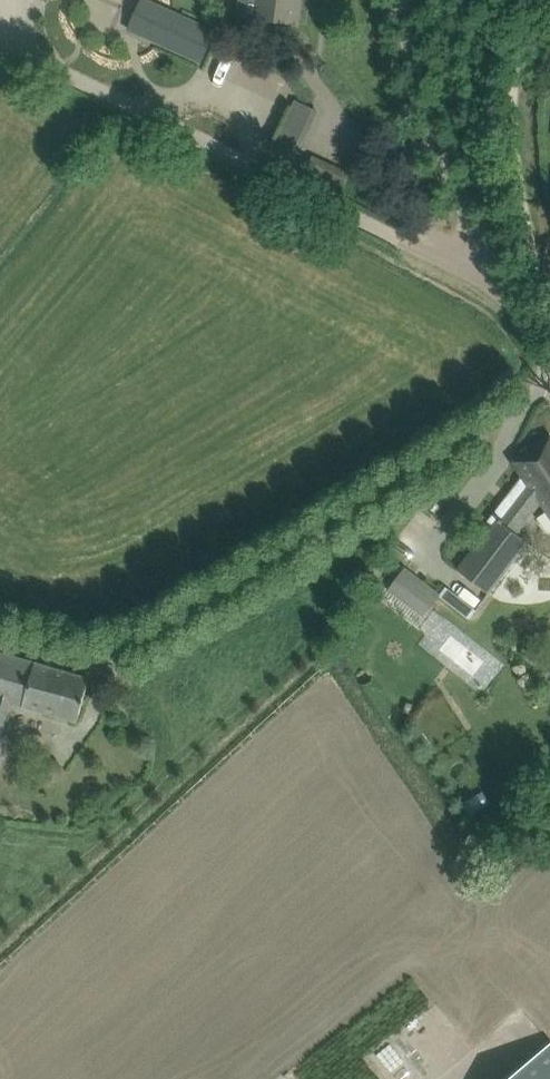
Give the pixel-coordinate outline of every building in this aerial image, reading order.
[(252,18),(297,23),(300,0),(254,0),(252,18)] [(143,38),(201,64),(216,29),(158,3),(143,38)] [(292,98),(272,143),(296,154),(317,109),(292,98)] [(515,461),(524,475),(530,484),(542,502),(549,514),(549,437),(515,461)] [(489,593),(529,542),(511,528),(517,521),(507,513),(530,484),(524,475),(490,521),(494,524),(459,570),(489,593)] [(405,567),(388,589),(424,616),(440,594),(405,567)] [(13,702),(78,720),(90,679),(0,653),(0,748),(13,702)] [(508,1078),(549,1078),(549,1043),(508,1078)]
